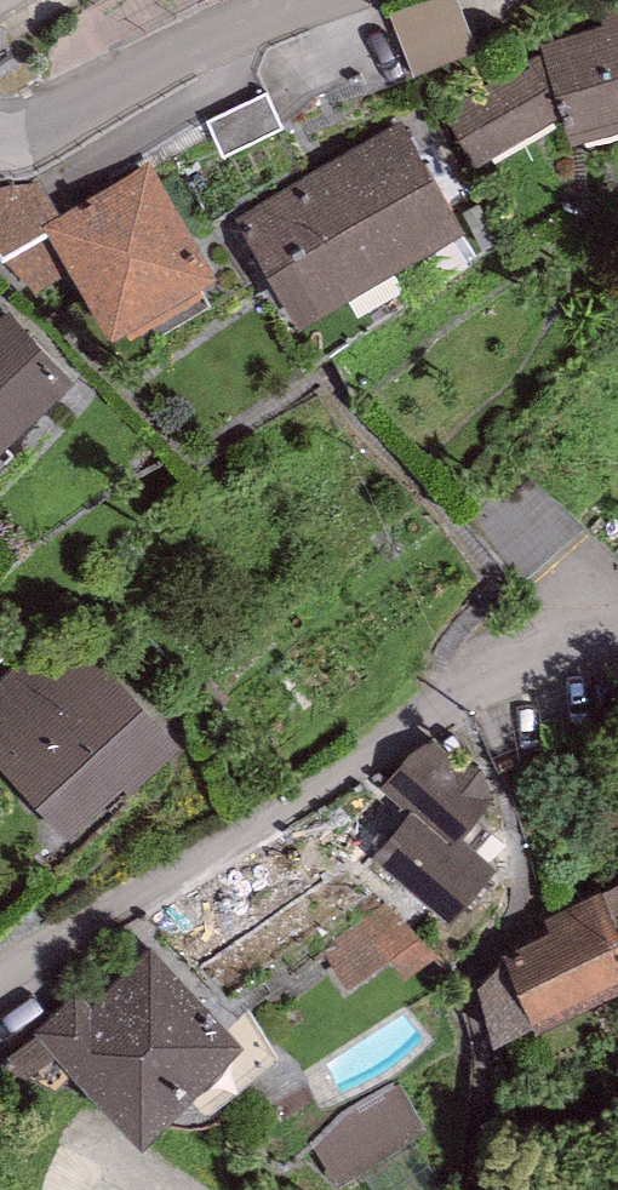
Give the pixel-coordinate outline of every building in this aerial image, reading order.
[(392,17),(414,76),(478,52),(459,0),(438,0),(392,17)] [(599,10),(604,25),(541,44),(545,53),(528,60),(532,66),(444,113),(476,167),(563,115),(570,145),(617,130),(617,4),(599,10)] [(235,218),(298,327),(465,232),(401,122),(235,218)] [(218,276),(149,161),(60,213),(43,223),(71,271),(111,338),(124,331),(130,340),(205,295),(200,287),(218,276)] [(41,179),(0,187),(0,251),(36,291),(71,271),(43,223),(60,213),(41,179)] [(75,380),(9,312),(0,321),(0,452),(75,380)] [(0,676),(0,767),(69,846),(183,748),(69,617),(0,676)] [(495,788),(432,739),(358,834),(379,850),(372,859),(451,920),(494,865),(476,852),(497,825),(478,811),(495,788)] [(535,1034),(617,996),(617,926),(604,894),(545,921),(552,934),(500,958),(535,1034)] [(394,907),(324,949),(345,984),(389,957),(401,977),(426,961),(394,907)] [(33,1034),(141,1147),(245,1048),(146,943),(85,1001),(76,992),(33,1034)] [(424,1128),(402,1085),(347,1115),(315,1148),(339,1184),(424,1128)]
